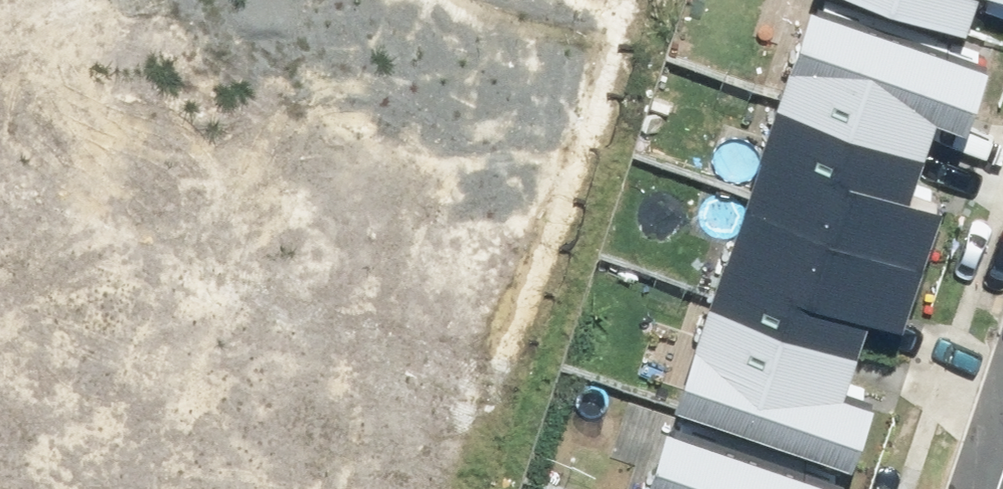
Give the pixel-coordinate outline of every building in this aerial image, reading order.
[(965,16),(971,0),(919,0),(965,16)] [(791,111),(929,154),(944,106),(977,116),(995,57),(825,4),(791,111)] [(791,111),(733,294),(871,337),(887,286),(920,296),(954,191),(921,181),(929,154),(791,111)] [(681,390),(839,439),(871,337),(733,294),(723,326),(703,320),(681,390)] [(848,482),(680,423),(657,488),(846,488),(848,482)]
